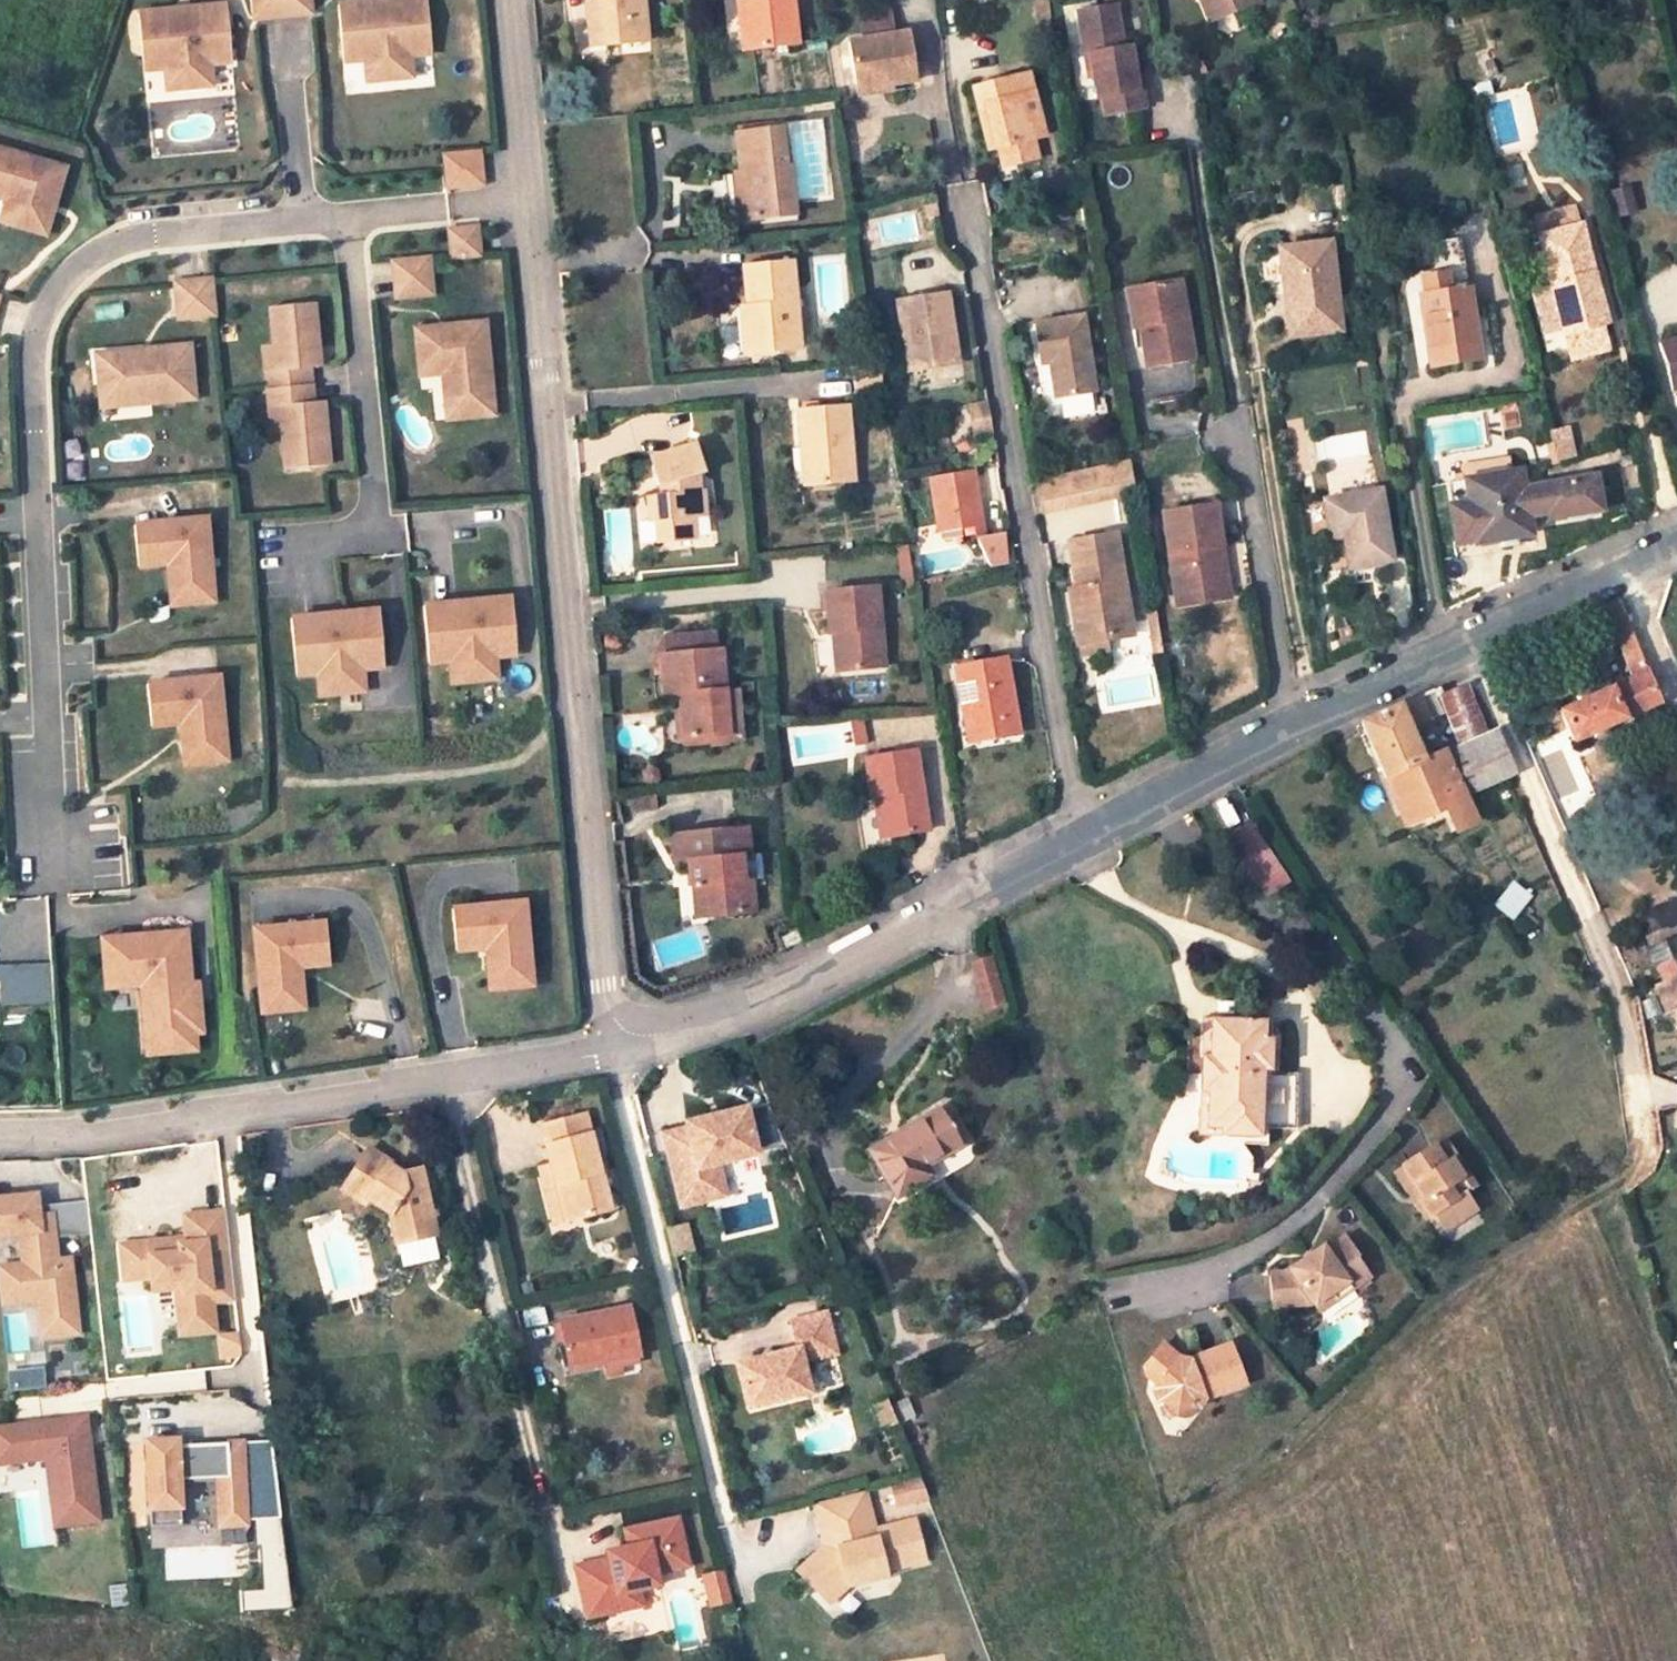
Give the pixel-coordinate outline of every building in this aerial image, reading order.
[(255,19),(311,14),(310,0),(254,0),(255,19)] [(427,0),(391,0),(389,0),(389,6),(375,7),(375,1),(338,5),(343,62),(365,60),(366,68),(410,64),(410,56),(432,54),(427,0)] [(591,47),(606,45),(600,0),(585,0),(591,47)] [(606,45),(644,40),(638,0),(600,0),(606,45)] [(743,50),(753,49),(748,0),(737,0),(743,50)] [(753,49),(797,44),(792,0),(748,0),(753,49)] [(1035,34),(1051,33),(1047,0),(1031,0),(1035,34)] [(1209,20),(1216,17),(1209,0),(1201,0),(1209,20)] [(1216,17),(1256,1),(1255,0),(1209,0),(1216,17)] [(1099,91),(1102,109),(1142,103),(1139,84),(1137,85),(1128,40),(1123,41),(1115,1),(1077,7),(1085,51),(1088,51),(1095,92),(1099,91)] [(166,77),(210,72),(210,64),(232,62),(227,5),(189,8),(190,14),(176,15),(175,10),(138,13),(143,70),(165,68),(166,77)] [(854,15),(858,40),(894,34),(890,9),(854,15)] [(906,33),(849,41),(858,96),(891,90),(890,85),(914,81),(906,33)] [(367,81),(412,77),(410,64),(366,68),(367,81)] [(166,77),(167,90),(212,86),(210,72),(166,77)] [(1044,136),(1027,74),(971,88),(988,150),(997,148),(1033,139),(1044,136)] [(745,174),(751,219),(794,215),(789,169),(785,169),(781,129),(735,134),(740,175),(745,174)] [(1002,168),(1038,158),(1033,139),(997,148),(1002,168)] [(65,168),(0,149),(0,188),(9,191),(7,199),(1,221),(45,235),(46,232),(44,231),(51,212),(42,209),(44,201),(54,204),(65,168)] [(479,153),(444,156),(447,188),(482,185),(479,153)] [(734,175),(740,220),(751,219),(745,174),(740,175),(734,175)] [(7,199),(9,191),(0,188),(0,197),(7,199)] [(53,205),(51,212),(44,231),(46,232),(47,232),(56,206),(53,205)] [(1607,322),(1587,249),(1581,227),(1538,239),(1564,334),(1607,322)] [(464,229),(466,256),(479,255),(477,228),(464,229)] [(466,256),(464,229),(450,230),(452,258),(466,256)] [(1341,330),(1330,241),(1279,247),(1284,293),(1295,292),(1300,335),(1341,330)] [(397,297),(432,294),(428,258),(393,262),(397,297)] [(755,306),(759,351),(799,347),(790,262),(742,267),(746,306),(755,306)] [(1451,291),(1448,272),(1417,276),(1431,366),(1480,359),(1468,288),(1451,291)] [(1144,321),(1138,323),(1146,362),(1193,353),(1178,274),(1136,283),(1144,321)] [(214,315),(211,280),(175,283),(178,318),(214,315)] [(1144,321),(1136,283),(1125,285),(1132,324),(1138,323),(1144,321)] [(944,294),(895,303),(906,368),(955,359),(944,294)] [(276,371),(265,372),(269,407),(280,406),(282,432),(286,469),(329,465),(323,402),(304,403),(301,369),(320,367),(314,303),(270,307),(274,345),(276,371)] [(740,306),(744,353),(759,351),(755,306),(746,306),(740,306)] [(1047,363),(1054,395),(1094,389),(1082,314),(1032,322),(1039,365),(1047,363)] [(439,327),(416,329),(420,376),(443,373),(452,373),(455,408),(493,404),(485,322),(447,326),(448,336),(440,337),(439,327)] [(1607,322),(1564,334),(1569,355),(1613,344),(1607,322)] [(1658,342),(1671,390),(1676,388),(1676,337),(1658,342)] [(111,398),(151,394),(151,403),(194,399),(189,345),(151,349),(152,359),(144,360),(143,350),(107,353),(111,398)] [(274,345),(263,346),(265,372),(276,371),(274,345)] [(101,407),(151,403),(151,394),(111,398),(107,353),(96,354),(101,407)] [(452,373),(443,373),(447,419),(494,415),(493,404),(455,408),(452,373)] [(963,407),(971,440),(991,435),(983,402),(963,407)] [(269,407),(271,433),(282,432),(280,406),(269,407)] [(811,442),(816,483),(853,480),(847,407),(798,411),(801,443),(811,442)] [(1548,432),(1554,463),(1573,459),(1567,429),(1548,432)] [(801,443),(805,484),(816,483),(811,442),(801,443)] [(653,495),(655,521),(657,541),(695,538),(693,517),(704,516),(699,473),(701,472),(693,444),(650,457),(659,484),(667,484),(668,494),(653,495)] [(1464,479),(1511,472),(1508,459),(1462,466),(1464,479)] [(1136,492),(1131,462),(1036,478),(1041,506),(1136,492)] [(1520,470),(1511,472),(1464,479),(1445,482),(1456,542),(1473,540),(1474,544),(1530,535),(1527,518),(1548,515),(1549,521),(1600,513),(1595,478),(1524,489),(1520,470)] [(983,524),(972,471),(929,478),(939,532),(983,524)] [(1344,537),(1348,560),(1349,567),(1378,563),(1393,560),(1381,490),(1323,500),(1330,540),(1344,537)] [(647,496),(649,521),(655,521),(653,495),(647,496)] [(1213,546),(1221,545),(1215,505),(1163,513),(1176,595),(1220,588),(1213,546)] [(206,519),(134,525),(138,567),(168,564),(171,592),(212,588),(206,519)] [(1000,533),(976,537),(990,568),(1006,564),(1000,533)] [(1104,628),(1106,640),(1132,635),(1115,533),(1069,542),(1077,591),(1079,600),(1072,601),(1077,633),(1104,628)] [(1330,540),(1334,562),(1348,560),(1344,537),(1330,540)] [(1220,588),(1176,595),(1178,605),(1229,597),(1221,545),(1213,546),(1220,588)] [(841,632),(845,669),(885,665),(877,587),(827,592),(831,633),(841,632)] [(212,588),(171,592),(172,606),(214,602),(212,588)] [(1077,591),(1070,592),(1072,601),(1079,600),(1077,591)] [(460,603),(423,606),(429,663),(451,661),(451,669),(496,665),(495,657),(517,655),(512,598),(475,601),(476,610),(461,611),(460,603)] [(1570,742),(1658,703),(1645,670),(1617,604),(1602,611),(1625,670),(1629,669),(1631,676),(1557,712),(1570,742)] [(327,615),(291,619),(296,676),(318,674),(319,682),(363,678),(362,669),(384,667),(379,610),(342,614),(343,622),(328,624),(327,615)] [(1155,654),(1163,652),(1156,612),(1148,614),(1155,654)] [(1077,633),(1080,644),(1106,640),(1104,628),(1077,633)] [(831,633),(834,670),(845,669),(841,632),(831,633)] [(682,694),(685,737),(728,733),(721,649),(661,655),(665,695),(682,694)] [(971,700),(978,739),(1017,732),(1005,659),(955,668),(961,702),(971,700)] [(496,665),(451,669),(453,683),(497,678),(496,665)] [(219,677),(147,685),(151,726),(181,723),(184,750),(226,746),(219,677)] [(363,678),(319,682),(320,695),(364,691),(363,678)] [(1508,774),(1491,734),(1483,737),(1461,687),(1442,694),(1438,689),(1359,721),(1402,823),(1441,805),(1446,816),(1453,833),(1475,822),(1463,796),(1505,775),(1508,774)] [(961,702),(968,741),(978,739),(971,700),(961,702)] [(227,760),(226,746),(184,750),(186,764),(227,760)] [(883,795),(890,835),(928,829),(915,751),(866,760),(872,797),(883,795)] [(872,797),(879,837),(890,835),(883,795),(872,797)] [(1407,832),(1410,834),(1446,816),(1441,805),(1402,823),(1404,827),(1407,832)] [(1226,841),(1264,903),(1289,888),(1249,827),(1226,841)] [(706,883),(709,915),(754,911),(751,880),(743,880),(740,857),(749,856),(746,828),(672,835),(674,862),(688,861),(690,884),(694,884),(706,883)] [(694,884),(697,916),(709,915),(706,883),(694,884)] [(1495,904),(1507,914),(1510,917),(1527,894),(1511,883),(1495,904)] [(524,902),(452,909),(456,951),(486,948),(489,975),(531,971),(524,902)] [(326,923),(254,929),(261,999),(302,995),(300,967),(330,964),(326,923)] [(781,936),(786,948),(802,941),(797,929),(781,936)] [(185,933),(102,940),(106,981),(148,977),(153,1036),(194,1032),(190,985),(185,933)] [(1648,950),(1663,980),(1676,973),(1676,936),(1648,950)] [(961,969),(974,1014),(1001,1007),(989,962),(961,969)] [(0,966),(0,989),(1,1006),(53,1003),(50,964),(0,966)] [(531,971),(489,975),(490,989),(532,985),(531,971)] [(1676,973),(1663,980),(1655,984),(1667,1009),(1676,1004),(1676,976),(1676,973)] [(148,977),(106,981),(107,988),(142,985),(148,1054),(196,1049),(194,1032),(153,1036),(148,977)] [(197,984),(190,985),(194,1032),(201,1032),(197,984)] [(1197,1094),(1196,1134),(1258,1137),(1258,1133),(1281,1133),(1282,1127),(1285,1086),(1264,1085),(1264,1077),(1260,1077),(1261,1071),(1269,1072),(1270,1041),(1262,1040),(1262,1024),(1201,1021),(1199,1056),(1206,1056),(1205,1094),(1197,1094)] [(1270,1041),(1269,1072),(1277,1072),(1279,1041),(1270,1041)] [(697,1174),(718,1169),(756,1159),(743,1108),(684,1122),(686,1129),(660,1136),(677,1204),(703,1198),(697,1174)] [(927,1175),(922,1166),(957,1146),(937,1113),(870,1153),(895,1194),(927,1175)] [(551,1167),(564,1222),(580,1218),(608,1211),(583,1115),(540,1126),(551,1167)] [(1468,1189),(1439,1145),(1428,1153),(1438,1169),(1443,1166),(1462,1193),(1468,1189)] [(1413,1202),(1423,1217),(1428,1214),(1431,1219),(1444,1225),(1457,1218),(1461,1205),(1456,1197),(1462,1193),(1443,1166),(1438,1169),(1428,1153),(1398,1172),(1416,1200),(1413,1202)] [(391,1218),(397,1247),(436,1239),(423,1176),(405,1180),(390,1174),(392,1172),(369,1156),(342,1195),(364,1210),(368,1205),(391,1218)] [(551,1167),(541,1169),(555,1224),(564,1222),(551,1167)] [(703,1198),(724,1193),(718,1169),(697,1174),(703,1198)] [(1416,1200),(1398,1172),(1388,1178),(1416,1221),(1423,1217),(1413,1202),(1416,1200)] [(0,1196),(0,1231),(13,1230),(15,1263),(8,1263),(11,1295),(31,1293),(34,1333),(70,1330),(65,1256),(52,1257),(51,1235),(49,1215),(31,1216),(30,1194),(0,1196)] [(144,1229),(116,1231),(118,1268),(119,1268),(119,1269),(147,1267),(147,1271),(176,1270),(177,1289),(183,1288),(184,1308),(207,1306),(206,1293),(228,1291),(221,1203),(181,1206),(182,1228),(183,1239),(178,1239),(177,1232),(145,1235),(144,1231),(144,1229)] [(85,1212),(49,1215),(51,1235),(86,1233),(85,1212)] [(684,1226),(667,1230),(673,1256),(690,1252),(684,1226)] [(182,1228),(144,1231),(145,1235),(177,1232),(178,1239),(183,1239),(182,1228)] [(1336,1293),(1342,1301),(1361,1288),(1348,1266),(1351,1264),(1340,1247),(1320,1258),(1318,1254),(1307,1260),(1310,1265),(1298,1271),(1296,1268),(1277,1281),(1260,1284),(1267,1317),(1305,1311),(1306,1313),(1336,1293)] [(8,1263),(0,1264),(0,1296),(11,1295),(8,1263)] [(176,1270),(147,1271),(148,1285),(169,1284),(172,1325),(208,1323),(207,1306),(184,1308),(183,1288),(177,1289),(176,1270)] [(1306,1313),(1311,1321),(1342,1301),(1336,1293),(1306,1313)] [(600,1361),(621,1356),(637,1353),(625,1303),(558,1319),(568,1360),(599,1353),(600,1361)] [(795,1379),(807,1376),(804,1363),(836,1355),(827,1314),(792,1323),(798,1349),(737,1364),(749,1412),(800,1400),(795,1379)] [(230,1326),(211,1328),(212,1348),(232,1346),(230,1326)] [(1156,1384),(1150,1393),(1151,1397),(1161,1398),(1166,1410),(1174,1416),(1186,1412),(1189,1404),(1242,1384),(1227,1343),(1185,1358),(1173,1354),(1161,1342),(1141,1362),(1141,1371),(1156,1384)] [(599,1353),(568,1360),(560,1362),(563,1376),(601,1367),(603,1378),(624,1373),(621,1356),(600,1361),(599,1353)] [(23,1366),(16,1367),(17,1384),(24,1384),(23,1366)] [(0,1368),(0,1385),(17,1384),(16,1367),(0,1368)] [(795,1379),(800,1400),(812,1397),(807,1376),(795,1379)] [(888,1408),(895,1423),(910,1416),(905,1402),(904,1401),(888,1408)] [(0,1418),(0,1460),(34,1458),(39,1531),(86,1528),(80,1429),(33,1432),(32,1416),(0,1418)] [(168,1440),(136,1440),(136,1510),(168,1510),(168,1479),(207,1479),(207,1531),(231,1531),(232,1523),(232,1450),(232,1446),(168,1446),(168,1440)] [(262,1448),(232,1450),(232,1523),(268,1523),(262,1448)] [(913,1474),(879,1489),(888,1510),(923,1495),(913,1474)] [(869,1530),(860,1494),(812,1505),(821,1539),(832,1537),(834,1547),(818,1551),(794,1567),(812,1595),(834,1581),(839,1589),(879,1581),(877,1572),(915,1564),(905,1522),(869,1530)] [(599,1567),(574,1573),(586,1622),(589,1623),(624,1614),(619,1596),(635,1592),(659,1586),(657,1575),(688,1567),(676,1519),(622,1533),(626,1550),(613,1553),(615,1563),(599,1567)] [(613,1553),(596,1557),(599,1567),(615,1563),(613,1553)] [(729,1603),(721,1571),(705,1575),(713,1607),(729,1603)] [(812,1595),(818,1604),(839,1589),(834,1581),(812,1595)] [(619,1596),(624,1614),(639,1610),(635,1592),(619,1596)] [(514,1602),(514,1617),(525,1617),(525,1603),(514,1602)]
